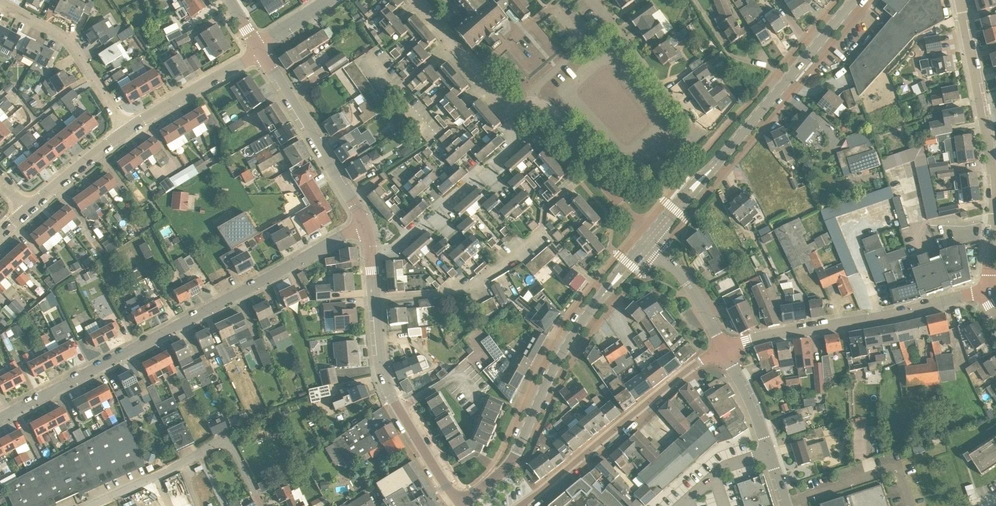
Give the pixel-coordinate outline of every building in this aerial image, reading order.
[(66,17),(75,0),(59,0),(60,0),(54,11),(66,17)] [(66,17),(77,23),(83,13),(88,15),(94,4),(88,1),(85,5),(75,0),(66,17)] [(177,11),(183,7),(194,0),(171,0),(177,11)] [(199,0),(194,0),(183,7),(187,13),(181,17),(185,23),(198,15),(197,13),(204,8),(199,0)] [(284,5),(281,0),(266,0),(262,2),(270,14),(284,5)] [(401,5),(404,3),(401,0),(389,0),(391,2),(386,6),(387,8),(392,13),(401,5)] [(473,17),(456,32),(472,50),(485,39),(493,48),(501,42),(495,36),(496,35),(493,31),(508,19),(503,12),(509,6),(522,21),(530,15),(530,14),(526,9),(530,5),(529,5),(525,0),(458,0),(473,17)] [(617,5),(618,4),(622,9),(634,1),(634,0),(614,0),(617,5)] [(732,43),(747,34),(744,29),(741,30),(733,17),(726,0),(713,0),(720,16),(714,20),(719,26),(718,27),(723,34),(726,33),(732,43)] [(754,0),(747,0),(746,0),(749,5),(745,7),(740,0),(739,0),(735,3),(744,18),(751,29),(761,44),(771,37),(762,22),(757,25),(755,22),(757,21),(758,18),(763,14),(756,3),(754,0)] [(797,20),(810,11),(803,0),(787,0),(785,1),(797,20)] [(899,16),(896,13),(894,16),(850,69),(857,87),(860,97),(915,37),(945,21),(944,21),(940,0),(912,0),(899,16)] [(881,0),(888,6),(886,9),(894,16),(896,13),(899,16),(912,0),(881,0)] [(978,11),(995,7),(993,3),(995,2),(995,0),(975,0),(978,11)] [(655,35),(658,39),(665,34),(652,15),(657,12),(651,3),(629,19),(635,27),(637,26),(642,32),(640,34),(646,42),(655,35)] [(397,19),(395,17),(392,13),(387,8),(380,14),(385,19),(380,24),(385,30),(397,19)] [(776,34),(776,33),(786,27),(781,19),(782,19),(776,11),(766,18),(776,34)] [(355,21),(361,17),(357,12),(351,15),(355,21)] [(415,16),(412,18),(403,26),(408,32),(409,33),(414,29),(419,34),(426,28),(415,16)] [(981,20),(981,22),(981,23),(982,25),(983,26),(984,32),(995,28),(995,16),(981,20)] [(108,18),(84,33),(91,44),(98,40),(101,45),(117,36),(119,34),(123,31),(119,25),(114,28),(108,18)] [(403,26),(400,23),(397,19),(385,30),(391,37),(396,32),(401,38),(408,32),(403,26)] [(215,25),(199,35),(194,39),(202,50),(222,37),(215,25)] [(130,27),(123,31),(119,34),(117,36),(121,43),(134,34),(130,27)] [(0,48),(9,32),(0,28),(0,48)] [(424,50),(433,42),(436,40),(426,28),(419,34),(423,39),(418,43),(419,45),(424,50)] [(995,43),(995,28),(984,32),(988,45),(995,43)] [(171,41),(174,39),(182,35),(179,29),(165,36),(168,42),(171,41)] [(324,30),(280,59),(287,70),(303,60),(303,59),(312,53),(311,52),(330,40),(324,30)] [(19,38),(9,32),(0,48),(11,54),(9,57),(15,60),(27,36),(21,33),(19,38)] [(189,41),(186,34),(182,35),(174,39),(178,46),(189,41)] [(663,66),(669,62),(673,59),(675,62),(683,57),(680,50),(676,52),(673,49),(683,41),(681,39),(677,34),(667,41),(653,52),(663,66)] [(33,39),(27,36),(15,60),(19,62),(22,57),(33,63),(42,48),(31,42),(33,39)] [(383,42),(378,36),(375,38),(379,45),(383,42)] [(230,49),(222,37),(202,50),(210,62),(230,49)] [(925,39),(928,53),(942,50),(939,37),(925,39)] [(111,62),(115,69),(126,63),(114,44),(98,55),(105,66),(111,62)] [(412,61),(418,68),(430,57),(424,50),(419,45),(412,51),(417,57),(412,61)] [(53,50),(52,53),(42,48),(33,63),(44,69),(45,66),(51,68),(53,65),(59,53),(53,50)] [(390,53),(393,56),(398,52),(396,48),(390,53)] [(398,52),(393,56),(396,60),(401,55),(398,52)] [(164,64),(173,79),(186,71),(189,75),(194,72),(186,60),(185,61),(180,54),(164,64)] [(195,54),(186,60),(194,72),(203,66),(195,54)] [(339,54),(325,63),(333,75),(339,71),(338,70),(345,65),(344,62),(339,54)] [(139,57),(133,60),(151,91),(162,85),(153,69),(147,72),(144,67),(139,57)] [(936,68),(937,75),(954,72),(954,70),(956,69),(955,64),(953,64),(952,57),(938,60),(937,58),(919,61),(921,71),(936,68)] [(689,66),(693,72),(704,64),(700,59),(689,66)] [(137,79),(131,82),(140,98),(151,91),(133,60),(128,62),(133,73),(137,79)] [(347,74),(358,66),(354,61),(343,68),(347,74)] [(298,77),(302,82),(308,78),(310,80),(325,71),(321,64),(312,69),(308,62),(295,71),(296,73),(295,73),(297,77),(298,77)] [(448,63),(445,65),(436,73),(440,79),(441,80),(446,76),(451,81),(458,75),(448,63)] [(693,72),(697,77),(708,70),(704,64),(693,72)] [(72,75),(67,78),(62,71),(58,74),(53,65),(51,68),(42,84),(50,97),(56,93),(57,94),(76,82),(72,75)] [(361,71),(358,66),(347,74),(351,79),(361,71)] [(436,73),(430,66),(418,77),(423,84),(429,79),(433,85),(440,79),(436,73)] [(124,75),(121,70),(111,76),(115,82),(124,75)] [(365,76),(361,71),(351,79),(354,84),(365,76)] [(404,79),(408,76),(403,71),(400,74),(404,79)] [(468,87),(458,75),(451,81),(455,86),(450,91),(452,92),(456,97),(468,87)] [(244,97),(257,88),(249,76),(236,84),(244,97)] [(369,82),(365,76),(354,84),(358,89),(369,82)] [(706,115),(718,106),(722,111),(732,102),(720,85),(713,89),(705,78),(689,90),(706,115)] [(917,96),(928,91),(925,81),(918,84),(918,85),(913,87),(917,96)] [(129,104),(140,98),(131,82),(120,89),(129,104)] [(373,87),(369,82),(358,89),(362,94),(373,87)] [(11,83),(4,89),(7,93),(14,87),(11,83)] [(407,86),(412,92),(416,89),(411,83),(407,86)] [(952,101),(960,99),(958,86),(942,89),(943,95),(928,98),(929,106),(944,103),(944,104),(952,103),(952,101)] [(376,92),(373,87),(362,94),(365,100),(376,92)] [(862,103),(860,97),(857,87),(851,90),(856,105),(862,103)] [(265,101),(257,88),(244,97),(252,109),(265,101)] [(78,96),(73,89),(61,99),(66,106),(70,102),(78,96)] [(856,105),(851,90),(843,92),(849,109),(857,107),(856,105)] [(380,97),(376,92),(365,100),(367,101),(369,105),(380,97)] [(462,104),(459,101),(456,97),(452,92),(445,98),(449,103),(444,108),(450,114),(462,104)] [(843,103),(830,92),(819,105),(832,116),(843,103)] [(26,93),(22,97),(26,102),(30,99),(26,93)] [(927,104),(924,94),(918,96),(921,106),(927,104)] [(422,100),(425,103),(430,98),(428,95),(422,100)] [(4,97),(0,100),(0,108),(8,101),(4,97)] [(384,102),(380,97),(369,105),(373,110),(384,102)] [(430,98),(425,103),(428,107),(434,102),(430,98)] [(490,112),(480,100),(468,111),(472,116),(473,117),(479,113),(483,118),(490,112)] [(8,101),(0,108),(4,113),(12,106),(8,101)] [(369,105),(367,101),(359,107),(364,113),(359,116),(364,124),(376,115),(373,110),(369,105)] [(76,109),(70,102),(66,106),(71,113),(76,109)] [(387,108),(384,102),(373,110),(376,115),(387,108)] [(287,123),(275,103),(256,115),(268,134),(269,135),(287,123)] [(461,117),(465,122),(469,119),(472,116),(468,111),(462,104),(450,114),(456,121),(461,117)] [(206,117),(200,108),(190,114),(198,127),(204,123),(208,130),(216,125),(210,114),(206,117)] [(929,123),(932,137),(936,136),(944,135),(952,133),(953,133),(952,126),(965,123),(962,108),(942,112),(944,120),(929,123)] [(76,119),(88,133),(98,125),(86,111),(76,119)] [(353,124),(345,111),(324,123),(332,136),(353,124)] [(501,124),(490,112),(483,118),(488,123),(483,128),(489,134),(494,130),(498,127),(501,124)] [(793,133),(806,145),(808,143),(807,143),(815,133),(815,134),(817,132),(816,130),(819,126),(803,112),(799,117),(797,116),(793,121),(794,122),(790,127),(795,130),(793,133)] [(190,114),(180,120),(192,140),(196,137),(192,130),(198,127),(190,114)] [(408,123),(403,115),(394,121),(399,129),(408,123)] [(56,125),(49,116),(44,119),(51,128),(56,125)] [(2,124),(0,126),(0,143),(12,132),(16,136),(28,125),(24,121),(14,129),(11,126),(12,125),(7,119),(2,124)] [(46,132),(51,128),(44,119),(39,123),(46,132)] [(78,141),(88,133),(76,119),(67,127),(78,141)] [(244,125),(241,119),(240,119),(228,127),(232,132),(244,125)] [(180,120),(170,126),(177,139),(183,136),(187,143),(192,140),(180,120)] [(448,126),(443,120),(439,123),(444,129),(448,126)] [(280,146),(296,136),(287,123),(269,135),(268,134),(250,145),(255,154),(271,145),(270,142),(275,139),(280,146)] [(467,128),(470,132),(476,127),(473,124),(467,128)] [(172,142),(177,139),(170,126),(159,132),(171,152),(176,149),(172,142)] [(68,149),(78,141),(67,127),(57,135),(68,149)] [(784,129),(764,138),(771,151),(781,147),(788,162),(798,158),(784,129)] [(336,152),(343,163),(357,154),(353,148),(357,145),(358,146),(372,137),(368,130),(355,139),(351,132),(338,141),(342,148),(336,152)] [(450,130),(444,134),(447,138),(453,133),(450,130)] [(492,152),(504,142),(494,130),(489,134),(487,136),(491,140),(486,145),(492,152)] [(36,141),(29,132),(24,135),(31,144),(36,141)] [(447,138),(444,134),(439,139),(442,143),(447,138)] [(883,148),(879,134),(874,136),(879,149),(883,148)] [(26,148),(31,144),(24,135),(19,139),(26,148)] [(58,157),(68,149),(57,135),(47,143),(58,157)] [(953,138),(947,139),(945,141),(944,141),(945,153),(949,152),(956,151),(973,149),(971,135),(953,138)] [(937,144),(936,136),(932,137),(923,139),(925,146),(937,144)] [(169,159),(167,156),(153,137),(144,144),(152,156),(161,168),(165,165),(169,159)] [(466,154),(470,151),(475,146),(470,140),(469,139),(464,143),(459,138),(453,144),(464,156),(466,154)] [(309,157),(299,141),(282,151),(273,157),(258,165),(257,166),(260,172),(286,158),(292,167),(305,160),(309,157)] [(48,165),(58,157),(47,143),(37,151),(48,165)] [(152,156),(144,144),(135,150),(148,169),(153,166),(148,159),(152,156)] [(411,144),(406,148),(410,154),(415,150),(411,144)] [(445,160),(451,166),(451,167),(457,162),(460,159),(464,156),(453,144),(446,150),(450,155),(445,160)] [(880,166),(874,146),(868,148),(867,144),(837,153),(842,169),(850,166),(852,175),(880,166)] [(7,158),(16,150),(12,145),(3,153),(7,158)] [(470,151),(474,155),(480,163),(492,152),(486,145),(481,150),(477,145),(475,146),(470,151)] [(539,157),(531,148),(528,145),(517,155),(523,162),(528,158),(532,163),(534,162),(539,157)] [(909,163),(915,161),(925,159),(923,147),(905,152),(909,163)] [(973,149),(956,151),(949,152),(951,166),(975,162),(973,149)] [(135,150),(126,157),(134,169),(139,165),(143,172),(148,169),(135,150)] [(273,157),(270,152),(269,150),(254,158),(258,165),(273,157)] [(48,165),(37,151),(27,159),(38,173),(48,165)] [(556,163),(546,151),(539,157),(534,162),(539,168),(544,164),(549,169),(556,163)] [(905,152),(899,154),(903,165),(909,163),(905,152)] [(418,154),(414,157),(419,163),(422,160),(418,154)] [(897,167),(903,165),(899,154),(894,156),(897,167)] [(504,166),(507,169),(511,173),(515,178),(520,173),(521,173),(522,172),(518,167),(523,162),(517,155),(504,166)] [(346,169),(353,181),(368,173),(364,165),(371,161),(368,156),(354,163),(352,165),(352,166),(346,169)] [(894,156),(888,158),(892,169),(897,167),(894,156)] [(116,163),(130,182),(134,179),(129,172),(134,169),(126,157),(116,163)] [(886,171),(892,169),(888,158),(882,160),(886,171)] [(28,181),(38,173),(27,159),(17,167),(28,181)] [(193,164),(198,173),(207,168),(202,159),(193,164)] [(915,161),(916,167),(927,165),(925,159),(915,161)] [(290,175),(304,198),(318,189),(312,179),(316,176),(315,174),(316,171),(313,167),(310,166),(309,164),(305,166),(303,162),(305,160),(292,167),(289,169),(292,175),(290,175)] [(455,185),(461,180),(467,174),(457,162),(451,167),(451,166),(450,168),(454,173),(449,177),(455,185)] [(930,173),(937,172),(949,170),(947,162),(929,165),(930,173)] [(566,175),(556,163),(549,169),(554,174),(548,179),(550,180),(554,185),(566,175)] [(193,164),(181,172),(186,181),(198,173),(193,164)] [(916,167),(917,173),(928,171),(927,165),(916,167)] [(938,179),(954,177),(953,169),(949,170),(937,172),(938,177),(938,179)] [(249,170),(241,175),(245,184),(254,179),(249,170)] [(438,178),(432,171),(427,176),(422,170),(415,176),(426,189),(433,183),(438,178)] [(929,177),(928,171),(917,173),(919,179),(929,177)] [(186,181),(181,172),(169,179),(174,188),(186,181)] [(385,181),(388,178),(383,172),(380,175),(385,181)] [(443,195),(455,185),(449,177),(444,172),(438,178),(433,183),(443,195)] [(537,172),(531,177),(534,180),(539,175),(537,172)] [(520,173),(515,178),(508,184),(514,191),(515,191),(519,196),(524,191),(526,190),(521,185),(527,180),(524,178),(521,173),(520,173)] [(968,175),(968,173),(956,175),(957,181),(954,182),(955,191),(962,190),(978,187),(976,173),(968,175)] [(108,174),(99,180),(108,192),(113,189),(117,195),(122,192),(108,174)] [(165,193),(174,188),(169,179),(168,176),(158,183),(165,193)] [(409,182),(413,187),(408,192),(414,199),(419,194),(426,189),(415,176),(409,182)] [(397,185),(400,183),(395,177),(392,180),(397,185)] [(538,185),(544,180),(541,177),(535,182),(538,185)] [(919,179),(920,185),(931,182),(929,177),(919,179)] [(99,180),(90,187),(104,206),(108,203),(103,196),(108,192),(99,180)] [(547,191),(542,196),(548,203),(560,192),(554,185),(550,180),(546,183),(544,180),(538,185),(541,188),(543,186),(547,191)] [(920,185),(921,191),(932,188),(931,182),(920,185)] [(400,183),(397,185),(402,191),(406,189),(400,183)] [(90,187),(81,193),(95,212),(104,206),(90,187)] [(368,197),(378,209),(386,203),(381,197),(386,193),(380,187),(368,197)] [(893,199),(895,198),(891,187),(885,189),(889,200),(893,199)] [(972,202),(980,201),(978,187),(962,190),(963,196),(958,196),(960,206),(972,204),(972,202)] [(921,191),(922,197),(933,194),(932,188),(921,191)] [(318,189),(304,198),(309,206),(290,218),(295,228),(301,238),(308,234),(309,235),(320,229),(319,227),(322,225),(323,227),(324,227),(323,226),(330,222),(324,213),(330,209),(318,189)] [(478,189),(471,195),(466,199),(472,206),(477,202),(482,207),(483,206),(488,201),(478,189)] [(885,189),(879,191),(883,202),(889,200),(885,189)] [(529,208),(525,203),(530,198),(524,191),(519,196),(512,201),(523,214),(529,208)] [(877,204),(883,202),(879,191),(873,193),(877,204)] [(752,207),(755,204),(746,192),(736,200),(753,220),(755,218),(753,215),(757,212),(752,207)] [(72,200),(86,219),(87,217),(89,220),(94,221),(99,218),(95,212),(81,193),(72,200)] [(174,193),(172,208),(186,209),(187,194),(174,193)] [(871,206),(877,204),(873,193),(868,195),(871,206)] [(412,210),(418,217),(430,207),(427,204),(419,194),(414,199),(413,200),(417,205),(412,210)] [(922,197),(924,202),(934,200),(933,194),(922,197)] [(495,195),(488,201),(483,206),(489,213),(495,208),(499,213),(500,212),(505,207),(498,198),(495,195)] [(868,195),(862,197),(865,208),(871,206),(868,195)] [(590,208),(580,196),(568,207),(572,212),(574,214),(579,209),(583,215),(590,208)] [(895,198),(893,199),(902,229),(909,227),(900,196),(895,198)] [(865,208),(862,197),(856,199),(860,210),(865,208)] [(466,199),(454,210),(460,217),(464,222),(470,217),(471,216),(467,211),(472,206),(466,199)] [(856,199),(850,201),(854,212),(860,210),(856,199)] [(562,200),(555,206),(550,211),(556,217),(561,213),(565,218),(572,212),(568,207),(562,200)] [(730,211),(744,228),(753,220),(736,200),(730,205),(733,208),(730,211)] [(924,202),(925,208),(936,206),(934,200),(924,202)] [(506,219),(512,214),(516,219),(523,214),(512,201),(505,207),(500,212),(506,219)] [(854,212),(850,201),(844,203),(848,214),(854,212)] [(386,203),(378,209),(389,221),(396,215),(401,211),(401,210),(395,204),(390,208),(386,203)] [(842,216),(848,214),(844,203),(838,205),(842,216)] [(958,204),(938,209),(940,218),(960,213),(958,204)] [(66,205),(57,213),(67,225),(72,221),(77,227),(81,224),(66,205)] [(836,218),(842,216),(838,205),(832,207),(836,218)] [(925,208),(926,214),(937,212),(936,206),(925,208)] [(821,211),(828,228),(839,224),(836,218),(832,207),(821,211)] [(601,220),(590,208),(583,215),(588,220),(583,224),(584,225),(589,231),(601,220)] [(396,215),(406,227),(418,217),(412,210),(407,214),(402,209),(401,210),(401,211),(396,215)] [(928,220),(938,218),(937,212),(926,214),(928,220)] [(48,221),(63,239),(65,241),(69,238),(62,229),(67,225),(57,213),(48,221)] [(113,216),(118,222),(122,219),(117,213),(113,216)] [(230,250),(257,234),(243,213),(217,229),(230,250)] [(139,220),(144,229),(152,224),(146,215),(139,220)] [(457,228),(463,235),(464,235),(468,240),(473,235),(475,234),(470,229),(476,224),(470,217),(464,222),(457,228)] [(288,232),(295,228),(290,218),(277,225),(280,230),(271,235),(279,251),(294,243),(288,232)] [(808,255),(816,251),(819,249),(832,243),(828,233),(814,240),(815,242),(808,245),(803,235),(807,233),(799,218),(774,231),(793,270),(805,264),(810,274),(816,272),(808,255)] [(531,223),(536,229),(539,226),(534,220),(531,223)] [(58,242),(63,239),(48,221),(39,228),(48,240),(53,236),(58,242)] [(551,231),(555,228),(550,222),(546,225),(551,231)] [(532,231),(536,229),(531,223),(528,226),(532,231)] [(841,230),(839,224),(828,228),(830,235),(841,230)] [(594,237),(589,231),(584,225),(577,231),(582,237),(576,241),(582,248),(594,237)] [(43,244),(48,240),(39,228),(29,236),(44,254),(49,251),(43,244)] [(552,235),(555,239),(561,234),(558,230),(552,235)] [(844,236),(841,230),(830,235),(833,241),(844,236)] [(688,242),(700,256),(706,251),(711,261),(709,262),(716,275),(729,267),(707,231),(703,236),(699,232),(688,242)] [(427,233),(415,244),(421,251),(427,246),(431,251),(432,250),(438,245),(427,233)] [(561,234),(555,239),(558,242),(564,237),(561,234)] [(768,234),(761,238),(764,244),(771,241),(768,234)] [(889,262),(884,248),(883,248),(877,234),(862,240),(867,253),(875,250),(877,256),(880,262),(882,268),(884,274),(886,280),(890,289),(889,290),(894,305),(921,298),(916,282),(907,252),(900,254),(901,258),(889,262)] [(479,252),(474,247),(480,242),(473,235),(468,240),(462,245),(472,257),(479,252)] [(846,242),(844,236),(833,241),(835,247),(846,242)] [(593,250),(598,255),(605,249),(596,239),(594,237),(582,248),(588,254),(593,250)] [(935,241),(941,255),(939,255),(940,258),(952,288),(963,284),(971,281),(965,246),(960,247),(955,248),(951,249),(948,250),(943,238),(935,241)] [(454,251),(447,242),(444,239),(438,245),(432,250),(438,257),(444,252),(448,257),(449,256),(454,251)] [(112,244),(106,249),(109,253),(118,247),(115,242),(112,244)] [(145,260),(152,256),(146,242),(138,246),(145,260)] [(553,242),(548,246),(557,256),(561,252),(556,246),(553,242)] [(849,248),(846,242),(835,247),(838,253),(849,248)] [(38,261),(22,243),(13,251),(23,262),(28,258),(34,264),(38,261)] [(415,244),(411,247),(403,254),(406,257),(410,261),(414,266),(421,260),(416,255),(421,251),(415,244)] [(556,246),(561,252),(565,249),(560,244),(556,246)] [(449,256),(455,263),(461,258),(465,263),(472,257),(462,245),(454,251),(449,256)] [(548,246),(543,250),(552,260),(557,256),(548,246)] [(357,261),(356,255),(356,253),(356,251),(355,250),(355,248),(338,251),(339,257),(324,259),(326,266),(335,264),(336,270),(352,268),(351,262),(357,261)] [(851,255),(849,248),(838,253),(840,259),(851,255)] [(226,268),(233,265),(238,274),(253,266),(245,252),(236,256),(233,250),(219,257),(226,268)] [(543,250),(539,254),(547,264),(552,260),(543,250)] [(865,254),(867,260),(877,256),(875,250),(867,253),(865,254)] [(23,262),(13,251),(3,259),(14,271),(19,276),(25,283),(29,280),(23,273),(24,272),(19,266),(23,262)] [(825,271),(816,251),(808,255),(816,272),(824,288),(837,282),(844,297),(854,293),(847,278),(844,272),(842,266),(841,264),(825,271)] [(571,253),(563,260),(570,269),(578,263),(577,261),(573,256),(571,253)] [(576,253),(573,256),(577,261),(581,259),(576,253)] [(539,254),(534,258),(543,268),(547,264),(539,254)] [(842,264),(841,264),(842,266),(854,261),(851,255),(840,259),(842,264)] [(869,266),(880,262),(877,256),(867,260),(869,266)] [(181,257),(173,262),(177,269),(180,274),(181,276),(189,271),(181,257)] [(403,260),(390,261),(387,262),(388,277),(397,277),(397,270),(403,269),(403,267),(410,261),(406,257),(403,260)] [(952,288),(940,258),(929,261),(927,257),(918,260),(919,264),(911,266),(916,282),(921,298),(952,288)] [(534,258),(530,262),(538,272),(543,268),(534,258)] [(3,259),(0,262),(0,271),(6,278),(14,271),(3,259)] [(70,275),(70,274),(61,259),(46,269),(55,284),(70,275)] [(856,267),(854,261),(842,266),(844,272),(856,267)] [(74,272),(81,268),(78,262),(71,266),(74,272)] [(480,266),(482,270),(488,265),(485,262),(480,266)] [(538,272),(530,262),(525,266),(534,276),(538,272)] [(869,266),(871,272),(882,268),(880,262),(869,266)] [(563,281),(577,291),(585,281),(572,270),(567,276),(558,264),(553,268),(563,280),(563,281)] [(477,275),(482,270),(480,266),(474,271),(477,275)] [(856,267),(844,272),(847,278),(859,273),(856,267)] [(133,280),(141,276),(137,268),(129,272),(133,280)] [(874,278),(884,274),(882,268),(871,272),(874,278)] [(0,271),(0,292),(2,294),(6,290),(11,286),(5,279),(6,278),(0,271)] [(86,281),(93,277),(90,271),(83,275),(86,281)] [(302,285),(308,282),(303,271),(296,275),(302,285)] [(766,273),(760,276),(766,289),(771,286),(766,273)] [(876,284),(886,280),(884,274),(874,278),(876,284)] [(331,300),(330,292),(353,291),(351,275),(332,276),(333,284),(314,286),(316,301),(331,300)] [(21,287),(25,283),(19,276),(15,280),(21,287)] [(734,290),(738,288),(733,276),(723,281),(727,289),(732,287),(734,290)] [(54,284),(49,277),(44,281),(50,288),(54,284)] [(389,289),(389,293),(405,292),(405,283),(398,283),(397,277),(388,277),(389,289)] [(445,282),(440,277),(437,280),(441,285),(445,282)] [(184,286),(190,297),(201,292),(199,287),(203,285),(199,278),(184,286)] [(432,284),(437,289),(440,286),(435,281),(432,284)] [(69,292),(77,290),(75,282),(68,284),(69,292)] [(532,298),(528,303),(552,323),(560,313),(550,305),(552,303),(541,292),(544,289),(538,282),(528,290),(534,297),(533,298),(532,298)] [(492,286),(501,303),(505,301),(501,293),(502,292),(497,283),(492,286)] [(769,300),(762,284),(752,288),(768,327),(779,324),(769,300)] [(179,303),(190,297),(184,286),(168,294),(172,301),(176,299),(179,303)] [(286,308),(299,302),(301,305),(309,301),(304,289),(296,293),(293,286),(279,293),(286,308)] [(806,319),(804,303),(802,293),(794,295),(793,289),(784,291),(786,296),(791,295),(795,321),(806,319)] [(758,325),(751,310),(744,296),(738,299),(734,292),(722,297),(740,334),(758,325)] [(35,303),(42,313),(58,303),(52,293),(35,303)] [(658,304),(651,293),(644,298),(635,303),(647,315),(649,319),(659,333),(666,343),(671,351),(681,366),(685,362),(690,358),(696,353),(672,327),(676,323),(665,309),(662,311),(658,304)] [(786,296),(787,306),(781,307),(784,323),(795,321),(791,295),(786,296)] [(825,316),(823,301),(818,296),(808,298),(812,318),(825,316)] [(554,324),(552,323),(528,303),(520,297),(515,301),(529,313),(524,319),(529,324),(536,330),(547,336),(554,324)] [(487,301),(493,312),(498,309),(492,298),(487,301)] [(15,299),(7,307),(16,316),(24,309),(15,299)] [(139,302),(141,307),(148,319),(159,313),(157,309),(161,307),(157,299),(145,306),(142,300),(139,302)] [(435,306),(434,299),(419,300),(420,308),(435,306)] [(273,315),(266,301),(252,308),(262,330),(271,326),(267,318),(273,315)] [(488,315),(493,312),(487,301),(481,303),(488,315)] [(652,338),(659,333),(649,319),(647,315),(635,303),(635,302),(626,311),(639,324),(641,321),(652,338)] [(333,318),(334,331),(350,330),(349,323),(356,323),(355,310),(345,310),(344,303),(322,305),(323,318),(333,318)] [(482,318),(488,315),(481,303),(476,306),(482,318)] [(16,316),(7,307),(6,305),(1,310),(12,321),(17,317),(16,316)] [(136,325),(148,319),(141,307),(126,316),(130,323),(134,321),(136,325)] [(417,308),(388,311),(390,326),(408,324),(408,329),(419,328),(417,308)] [(66,321),(61,311),(55,314),(60,324),(66,321)] [(935,355),(942,353),(939,341),(943,341),(944,346),(951,344),(949,332),(950,332),(946,313),(927,318),(931,336),(935,355)] [(228,319),(237,341),(246,337),(248,342),(252,339),(247,328),(240,314),(228,319)] [(71,320),(75,327),(78,333),(83,330),(80,325),(76,317),(71,320)] [(901,349),(905,361),(897,364),(898,368),(900,387),(907,386),(907,387),(921,385),(922,391),(940,388),(940,383),(936,358),(927,359),(927,364),(914,366),(910,351),(909,351),(908,348),(917,346),(916,340),(931,336),(927,318),(895,325),(898,343),(899,343),(900,348),(901,349)] [(223,343),(215,347),(216,350),(224,366),(232,362),(231,360),(236,357),(234,350),(231,352),(228,347),(231,346),(230,344),(237,341),(228,319),(215,325),(223,343)] [(99,329),(105,341),(117,335),(115,331),(119,329),(115,321),(99,329)] [(85,334),(97,328),(94,322),(82,327),(85,334)] [(987,342),(987,341),(976,324),(974,325),(972,323),(958,327),(963,342),(968,340),(974,349),(975,349),(977,351),(981,349),(986,356),(993,352),(987,342)] [(15,340),(23,336),(18,325),(10,329),(15,340)] [(269,332),(275,346),(290,339),(284,325),(269,332)] [(890,345),(891,344),(898,343),(895,325),(879,328),(883,346),(890,345)] [(481,340),(488,334),(482,326),(467,338),(473,344),(480,339),(481,340)] [(427,327),(419,328),(408,329),(409,337),(422,336),(422,340),(428,339),(427,327)] [(879,328),(863,331),(867,349),(883,346),(879,328)] [(94,347),(105,341),(99,329),(91,333),(84,337),(88,345),(92,343),(94,347)] [(202,348),(205,355),(216,350),(215,347),(207,329),(195,335),(201,349),(202,348)] [(517,353),(511,364),(511,365),(510,368),(525,376),(525,375),(532,363),(533,362),(547,337),(547,336),(536,330),(521,355),(517,353)] [(643,331),(638,335),(644,344),(649,340),(643,331)] [(867,349),(863,331),(848,334),(853,359),(868,356),(867,349)] [(14,349),(5,332),(0,335),(9,352),(14,349)] [(53,336),(58,347),(66,360),(77,354),(70,341),(66,333),(61,335),(59,333),(53,336)] [(659,348),(664,356),(657,361),(668,376),(681,366),(671,351),(666,343),(659,333),(652,338),(650,339),(649,340),(644,344),(646,346),(648,349),(651,353),(659,348)] [(45,335),(40,337),(45,346),(49,343),(45,335)] [(638,335),(633,339),(640,350),(646,346),(644,344),(638,335)] [(825,338),(828,354),(834,353),(842,351),(839,335),(825,338)] [(511,365),(511,364),(507,360),(490,336),(481,342),(495,361),(483,371),(498,388),(510,401),(511,402),(510,403),(511,403),(512,402),(513,401),(512,401),(514,399),(514,398),(515,396),(516,395),(519,390),(520,388),(519,388),(521,385),(521,384),(522,383),(523,382),(522,382),(524,379),(526,377),(525,376),(510,368),(511,365)] [(44,371),(55,366),(48,352),(45,346),(40,337),(36,339),(40,347),(38,348),(42,355),(37,358),(44,371)] [(271,365),(268,357),(266,353),(260,338),(253,342),(259,356),(260,360),(263,367),(271,365)] [(798,368),(799,376),(799,378),(808,377),(807,374),(813,373),(812,366),(808,338),(794,340),(794,342),(796,351),(798,368)] [(190,357),(182,340),(171,346),(186,379),(187,382),(194,379),(207,373),(200,359),(193,362),(190,357)] [(621,341),(612,347),(626,369),(636,363),(634,360),(631,356),(626,360),(623,355),(628,352),(621,341)] [(340,358),(340,367),(359,366),(358,351),(356,351),(355,342),(333,344),(334,358),(340,358)] [(593,342),(585,355),(584,355),(592,366),(594,365),(617,397),(615,398),(624,411),(636,402),(626,389),(623,385),(617,376),(612,370),(593,342)] [(796,351),(794,342),(777,345),(779,361),(781,361),(782,367),(793,365),(791,352),(796,351)] [(760,362),(762,370),(766,369),(768,375),(761,378),(768,392),(784,383),(777,372),(780,371),(779,366),(772,343),(754,348),(759,362),(760,362)] [(48,352),(55,366),(66,360),(58,347),(48,352)] [(483,347),(468,357),(478,371),(492,362),(483,347)] [(626,369),(612,347),(602,353),(610,364),(614,361),(618,366),(612,370),(617,376),(626,369)] [(651,353),(648,349),(642,353),(634,360),(636,363),(642,371),(641,372),(653,388),(668,376),(657,361),(656,361),(651,353)] [(901,349),(892,352),(897,364),(905,361),(901,349)] [(177,372),(166,352),(153,358),(162,375),(168,372),(170,376),(177,372)] [(22,355),(33,377),(44,371),(37,358),(31,361),(27,353),(22,355)] [(953,354),(952,354),(942,355),(942,353),(935,355),(936,358),(940,383),(956,381),(953,354)] [(214,373),(205,355),(199,357),(200,359),(207,373),(208,376),(214,373)] [(421,356),(417,357),(394,366),(400,379),(429,367),(426,358),(423,356),(421,356)] [(829,356),(822,357),(823,365),(824,379),(833,377),(829,356)] [(995,374),(995,357),(987,363),(983,358),(966,369),(969,376),(977,370),(981,377),(984,382),(995,374)] [(153,358),(141,364),(152,385),(159,381),(157,378),(162,375),(153,358)] [(14,387),(25,382),(14,361),(9,363),(13,370),(7,374),(14,387)] [(868,364),(870,372),(878,370),(877,362),(876,362),(868,364)] [(825,395),(824,379),(823,365),(815,365),(817,395),(825,395)] [(3,393),(14,387),(7,374),(4,368),(0,370),(0,388),(3,393)] [(323,387),(329,385),(339,383),(335,368),(319,371),(323,387)] [(152,400),(150,396),(149,394),(142,379),(136,382),(130,370),(118,377),(127,395),(129,399),(134,396),(130,387),(136,383),(141,392),(139,393),(144,404),(152,400)] [(641,372),(623,385),(626,389),(636,402),(653,388),(641,372)] [(800,383),(799,378),(799,376),(785,378),(787,386),(800,383)] [(200,387),(209,384),(207,377),(198,380),(200,387)] [(179,382),(187,399),(194,396),(187,382),(186,379),(179,382)] [(409,379),(401,383),(407,393),(414,389),(409,379)] [(727,428),(742,419),(744,417),(732,397),(735,395),(728,384),(726,386),(723,381),(718,380),(709,386),(711,390),(705,394),(725,425),(727,428)] [(995,394),(995,382),(986,388),(992,397),(995,394)] [(605,395),(610,391),(604,383),(599,387),(605,395)] [(94,390),(104,411),(109,409),(105,402),(112,398),(105,384),(94,390)] [(363,384),(354,388),(354,386),(338,392),(339,394),(333,396),(336,402),(332,404),(334,410),(368,397),(363,384)] [(566,387),(560,392),(560,393),(565,400),(563,402),(566,406),(568,404),(571,408),(572,408),(589,395),(581,384),(570,392),(566,387)] [(701,417),(701,419),(704,424),(710,419),(706,414),(710,411),(689,384),(680,391),(695,411),(701,417)] [(329,385),(323,387),(309,390),(312,403),(321,401),(320,398),(331,396),(329,385)] [(104,411),(94,390),(83,396),(91,409),(95,407),(99,415),(100,414),(104,421),(109,419),(104,411)] [(441,392),(426,401),(438,420),(436,421),(460,461),(475,452),(468,442),(453,416),(455,415),(441,392)] [(150,396),(152,400),(154,405),(160,403),(156,394),(150,396)] [(876,417),(877,395),(869,394),(868,417),(876,417)] [(127,395),(119,399),(129,418),(144,410),(139,402),(133,406),(129,399),(127,395)] [(83,396),(72,402),(83,422),(88,420),(84,413),(91,409),(83,396)] [(598,408),(610,423),(621,414),(610,401),(604,406),(602,402),(597,396),(592,399),(598,408)] [(173,397),(160,403),(154,405),(159,416),(168,412),(169,414),(178,409),(173,397)] [(504,403),(490,398),(488,397),(485,405),(477,421),(480,422),(472,440),(472,439),(468,442),(475,452),(481,454),(485,446),(488,447),(497,425),(495,424),(504,403)] [(681,437),(701,419),(701,417),(695,411),(685,420),(669,401),(659,412),(681,437)] [(471,416),(479,410),(474,403),(466,410),(471,416)] [(70,438),(66,431),(67,430),(64,424),(69,421),(62,407),(51,413),(58,427),(61,433),(65,441),(70,438)] [(795,411),(797,417),(784,421),(789,435),(806,429),(803,419),(810,416),(808,407),(795,411)] [(353,462),(361,457),(369,453),(397,436),(381,408),(332,442),(333,444),(344,463),(346,466),(353,462)] [(589,415),(601,430),(610,423),(598,408),(589,415)] [(104,411),(109,419),(113,417),(109,409),(104,411)] [(282,422),(289,418),(285,410),(278,414),(282,422)] [(47,432),(54,429),(58,427),(51,413),(40,419),(47,432)] [(580,423),(592,438),(601,430),(589,415),(580,423)] [(40,419),(29,424),(40,445),(45,443),(41,435),(47,432),(40,419)] [(566,425),(561,419),(554,426),(558,431),(566,425)] [(704,424),(701,419),(681,437),(661,455),(651,464),(638,476),(657,497),(678,478),(689,468),(718,442),(715,438),(709,431),(710,430),(704,424)] [(748,429),(744,422),(742,419),(727,428),(733,438),(748,429)] [(125,421),(117,425),(82,444),(99,483),(144,463),(125,421)] [(194,442),(184,422),(166,430),(176,450),(185,446),(194,442)] [(216,422),(209,424),(212,434),(219,432),(216,422)] [(549,422),(545,426),(549,431),(553,427),(553,426),(549,422)] [(571,430),(583,445),(592,438),(580,423),(571,430)] [(718,442),(719,443),(733,438),(727,428),(725,425),(719,428),(721,434),(715,438),(718,442)] [(72,432),(78,443),(78,444),(86,440),(79,428),(72,432)] [(88,429),(83,432),(87,438),(92,435),(88,429)] [(19,430),(8,436),(15,449),(26,444),(19,430)] [(562,437),(574,452),(583,445),(571,430),(562,437)] [(661,455),(638,431),(619,449),(630,462),(640,453),(651,464),(661,455)] [(54,444),(59,442),(54,432),(49,435),(54,444)] [(61,433),(57,435),(61,443),(65,441),(61,433)] [(555,448),(554,448),(545,437),(542,434),(542,435),(542,434),(528,465),(529,466),(531,468),(540,480),(555,468),(565,460),(555,448)] [(8,436),(0,440),(0,446),(5,455),(15,449),(8,436)] [(397,436),(369,453),(371,457),(372,458),(380,454),(379,452),(384,449),(389,457),(404,448),(397,436)] [(944,441),(942,436),(931,441),(933,446),(944,441)] [(555,448),(565,460),(574,452),(562,437),(552,445),(555,448)] [(963,456),(968,463),(972,460),(982,475),(995,466),(995,438),(970,456),(968,453),(963,456)] [(792,444),(798,466),(825,458),(820,443),(807,446),(805,440),(792,444)] [(914,454),(924,451),(921,443),(911,446),(914,454)] [(56,502),(99,483),(82,444),(40,466),(56,502)] [(630,462),(619,449),(610,457),(627,475),(636,467),(630,462)] [(155,455),(147,452),(144,461),(152,464),(155,455)] [(23,453),(18,456),(22,463),(27,461),(23,453)] [(369,453),(361,457),(363,461),(371,457),(369,453)] [(22,463),(18,456),(14,458),(18,466),(22,463)] [(605,460),(596,467),(612,483),(606,489),(618,501),(622,505),(633,505),(623,495),(629,489),(618,477),(620,475),(605,460)] [(401,490),(411,483),(423,477),(417,469),(412,461),(375,484),(384,500),(401,490)] [(56,502),(40,466),(17,479),(12,481),(3,486),(12,505),(48,505),(56,502)] [(271,467),(261,472),(263,478),(274,473),(271,467)] [(606,489),(590,473),(550,505),(622,505),(606,489)] [(657,497),(638,476),(632,481),(640,490),(634,495),(645,505),(647,505),(657,497)] [(740,493),(744,505),(774,505),(764,476),(737,484),(740,493)] [(427,505),(433,505),(430,501),(436,497),(423,477),(411,483),(416,491),(419,490),(423,497),(417,500),(421,505),(422,505),(426,504),(427,505)] [(882,485),(820,505),(821,505),(889,505),(882,485)] [(288,486),(274,491),(279,503),(285,501),(287,505),(304,505),(302,501),(300,502),(299,498),(294,500),(288,486)] [(417,500),(410,505),(401,490),(384,500),(383,501),(386,505),(421,505),(417,500)] [(366,493),(345,505),(375,505),(366,493)] [(312,505),(313,505),(325,500),(323,496),(311,503),(312,505)] [(436,497),(430,501),(433,505),(441,505),(436,497)]
